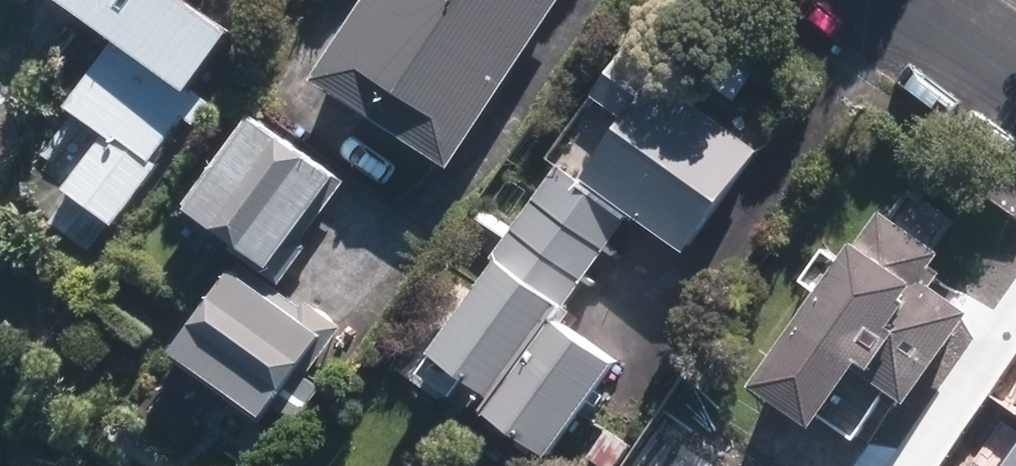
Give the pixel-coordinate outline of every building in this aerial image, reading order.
[(113,24),(62,91),(102,122),(63,174),(112,210),(157,150),(153,146),(184,106),(188,109),(194,113),(211,91),(188,73),(228,19),(203,0),(81,0),(113,24)] [(318,88),(452,173),(564,0),(374,0),(318,88)] [(628,107),(585,168),(637,205),(686,240),(758,140),(661,71),(665,66),(626,38),(594,82),(628,107)] [(247,98),(181,188),(233,226),(228,233),(278,270),(306,232),(300,227),(343,167),(247,98)] [(490,256),(500,264),(561,308),(562,308),(637,205),(585,168),(564,153),(490,256)] [(856,224),(756,367),(813,406),(820,395),(858,422),(892,373),(912,386),(974,297),(936,271),(946,257),(935,250),(943,238),(884,198),(863,229),(856,224)] [(300,295),(232,246),(168,333),(263,403),(292,363),(298,367),(339,311),(306,287),(300,295)] [(430,361),(491,405),(561,308),(500,264),(430,361)] [(562,308),(561,308),(491,405),(484,415),(549,462),(620,364),(562,323),(569,313),(562,308)] [(632,432),(607,412),(585,440),(610,459),(632,432)] [(998,465),(1015,465),(1015,440),(998,465)]
